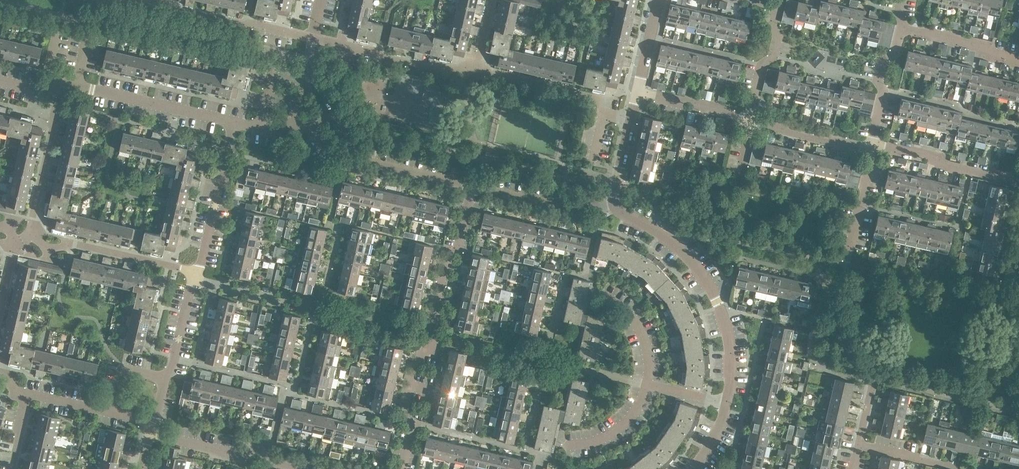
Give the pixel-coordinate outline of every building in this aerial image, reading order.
[(213,0),(202,0),(202,1),(210,3),(209,4),(207,6),(206,10),(210,11),(213,0)] [(224,0),(213,0),(210,11),(214,12),(215,8),(214,5),(214,4),(223,6),(224,0)] [(235,0),(224,0),(223,6),(231,8),(230,9),(228,11),(228,10),(227,15),(231,16),(235,0)] [(246,0),(235,0),(231,16),(235,17),(236,13),(236,12),(235,10),(235,9),(244,11),(246,0)] [(292,0),(258,0),(254,13),(265,16),(264,19),(276,22),(278,14),(289,16),(292,0)] [(372,7),(373,7),(345,0),(344,4),(349,5),(351,4),(353,4),(351,13),(368,17),(370,7),(372,7)] [(456,4),(483,10),(484,6),(479,5),(477,6),(476,6),(477,0),(458,0),(458,3),(456,3),(456,4)] [(540,7),(542,1),(537,0),(502,0),(500,9),(517,13),(519,2),(540,7)] [(618,4),(635,8),(637,0),(619,0),(618,4)] [(670,3),(665,25),(676,27),(682,0),(678,0),(676,5),(670,3)] [(691,8),(685,7),(686,0),(682,0),(676,27),(686,30),(687,25),(691,8)] [(810,0),(806,0),(805,3),(798,2),(797,7),(796,13),(794,19),(805,21),(810,0)] [(819,6),(813,5),(815,0),(810,0),(805,21),(816,24),(818,18),(817,18),(820,7),(819,6)] [(832,0),(828,0),(827,2),(821,1),(819,6),(820,7),(817,18),(818,18),(828,20),(832,0)] [(842,6),(836,4),(837,0),(832,0),(828,20),(838,23),(842,6)] [(854,0),(850,0),(848,7),(842,6),(838,23),(848,25),(849,25),(854,0)] [(859,1),(854,0),(849,25),(848,25),(847,30),(858,32),(859,28),(862,16),(864,11),(857,9),(859,1)] [(950,0),(939,0),(939,2),(938,7),(947,9),(949,4),(950,0)] [(971,0),(960,0),(959,7),(968,9),(971,0)] [(981,0),(971,0),(968,9),(967,13),(977,15),(978,11),(981,0)] [(991,0),(981,0),(978,11),(988,14),(991,0)] [(988,14),(999,16),(1003,0),(991,0),(988,14)] [(482,14),(483,10),(456,4),(455,4),(457,5),(455,15),(473,19),(475,10),(476,10),(478,13),(482,14)] [(633,16),(635,8),(618,4),(616,14),(614,13),(613,14),(641,20),(642,16),(637,15),(635,17),(633,16)] [(796,13),(797,7),(785,5),(784,10),(796,13)] [(696,28),(700,10),(691,8),(687,25),(696,28)] [(515,23),(517,13),(500,9),(497,20),(516,24),(516,23),(515,23)] [(707,30),(711,13),(700,10),(696,28),(696,32),(706,34),(707,30)] [(794,19),(796,13),(784,10),(783,16),(794,19)] [(868,36),(874,11),(870,10),(868,18),(862,16),(859,28),(858,32),(857,33),(868,36)] [(879,38),(881,33),(882,27),(883,21),(877,20),(878,12),(874,11),(868,36),(867,40),(878,43),(879,38)] [(367,21),(368,17),(351,13),(348,24),(347,30),(353,31),(355,29),(356,29),(358,30),(356,41),(368,43),(369,39),(379,42),(383,24),(367,21)] [(716,32),(721,15),(711,13),(707,30),(716,32)] [(640,24),(641,20),(613,14),(613,15),(615,15),(613,25),(630,29),(632,20),(634,21),(635,23),(635,24),(640,24)] [(471,27),(473,19),(455,15),(453,24),(451,24),(451,25),(478,31),(479,27),(474,26),(472,27),(471,27)] [(725,39),(730,17),(721,15),(716,32),(715,36),(725,39)] [(793,25),(794,19),(783,16),(781,22),(793,25)] [(736,37),(740,20),(730,17),(725,39),(735,41),(736,37)] [(516,25),(516,24),(497,20),(495,30),(512,34),(514,24),(516,25)] [(751,22),(740,20),(736,37),(747,39),(751,22)] [(895,24),(883,21),(882,27),(894,30),(895,24)] [(477,35),(478,31),(451,25),(453,26),(450,36),(468,40),(470,31),(471,32),(473,34),(477,35)] [(628,37),(630,29),(613,25),(611,35),(609,34),(609,35),(636,41),(637,37),(632,36),(630,38),(628,37)] [(397,54),(403,27),(402,27),(402,29),(392,26),(388,44),(397,46),(396,47),(394,49),(393,53),(397,54)] [(418,59),(424,32),(425,29),(414,26),(413,31),(409,49),(418,51),(418,52),(415,54),(414,58),(418,59)] [(409,49),(413,31),(403,29),(404,27),(403,27),(397,54),(401,55),(402,51),(401,48),(401,47),(409,49)] [(892,36),(894,30),(882,27),(881,33),(892,36)] [(509,68),(513,50),(509,49),(512,34),(495,30),(492,40),(488,39),(486,51),(496,53),(496,56),(493,58),(492,64),(509,68)] [(430,54),(434,36),(425,34),(425,32),(424,32),(418,59),(422,60),(423,56),(422,53),(422,52),(430,54)] [(891,41),(892,36),(881,33),(879,38),(891,41)] [(592,34),(590,42),(597,43),(599,36),(592,34)] [(635,45),(636,41),(609,35),(609,36),(610,36),(608,46),(626,50),(627,42),(629,42),(630,44),(630,45),(635,45)] [(464,57),(468,40),(450,36),(449,40),(434,36),(430,54),(440,56),(439,60),(451,63),(453,52),(456,53),(458,55),(464,57)] [(10,41),(0,38),(0,57),(6,58),(10,41)] [(890,47),(891,41),(879,38),(878,43),(878,44),(890,47)] [(17,60),(21,43),(10,41),(6,58),(17,60)] [(27,63),(31,45),(21,43),(17,60),(27,63)] [(666,68),(671,47),(661,44),(656,66),(666,68)] [(38,65),(42,48),(31,45),(27,63),(38,65)] [(624,58),(626,50),(608,46),(606,56),(604,55),(604,56),(631,62),(632,58),(627,57),(627,58),(625,59),(624,58)] [(676,71),(681,49),(671,47),(666,68),(676,71)] [(687,69),(691,51),(681,49),(676,71),(686,73),(687,69)] [(915,71),(920,50),(915,49),(915,50),(915,51),(915,52),(908,51),(904,68),(915,71)] [(113,70),(117,52),(106,50),(103,67),(113,70)] [(519,70),(523,51),(522,53),(513,50),(509,68),(519,70)] [(925,73),(930,56),(923,54),(923,52),(924,52),(924,51),(920,50),(915,71),(925,73)] [(947,78),(951,61),(944,59),(944,57),(945,57),(946,50),(942,50),(941,55),(936,76),(947,78)] [(530,73),(534,55),(524,53),(524,51),(523,51),(519,70),(530,73)] [(697,71),(701,54),(691,51),(687,69),(697,71)] [(124,72),(128,55),(117,52),(113,70),(124,72)] [(707,73),(711,56),(701,54),(697,71),(707,73)] [(936,76),(941,55),(937,54),(936,55),(936,57),(930,56),(925,73),(936,76)] [(134,74),(138,57),(128,55),(124,72),(134,74)] [(540,75),(544,56),(544,55),(543,57),(534,55),(530,73),(540,75)] [(551,77),(555,60),(545,58),(545,56),(544,56),(540,75),(551,77)] [(630,66),(631,62),(604,56),(604,57),(606,57),(603,67),(621,71),(623,63),(624,63),(626,65),(630,66)] [(717,76),(721,58),(711,56),(707,73),(717,76)] [(145,77),(149,60),(138,57),(134,74),(145,77)] [(727,78),(731,61),(721,58),(717,76),(727,78)] [(957,81),(962,60),(958,59),(958,60),(957,62),(951,61),(947,78),(957,81)] [(155,79),(159,62),(149,60),(145,77),(155,79)] [(561,80),(566,61),(565,60),(564,62),(555,60),(551,77),(561,80)] [(970,71),(971,72),(972,66),(965,64),(966,62),(966,61),(962,60),(957,81),(967,83),(968,83),(970,71)] [(566,61),(561,80),(572,82),(576,65),(566,63),(566,61)] [(741,63),(731,61),(727,78),(725,84),(736,86),(741,63)] [(166,82),(170,64),(159,62),(155,79),(166,82)] [(227,78),(223,77),(219,94),(236,98),(237,92),(236,89),(236,86),(247,89),(250,77),(246,76),(248,66),(231,62),(227,78)] [(177,84),(181,67),(170,64),(166,82),(177,84)] [(786,91),(792,66),(788,65),(786,73),(779,71),(778,77),(776,83),(775,88),(786,91)] [(801,76),(794,75),(796,67),(792,66),(786,91),(796,93),(797,93),(799,82),(800,82),(801,76)] [(187,87),(191,69),(181,67),(177,84),(187,87)] [(617,88),(621,71),(603,67),(602,71),(587,68),(583,85),(593,87),(592,91),(604,94),(606,85),(617,88)] [(778,77),(779,71),(767,68),(766,74),(778,77)] [(198,89),(202,72),(191,69),(187,87),(198,89)] [(977,91),(982,71),(977,70),(977,71),(977,73),(971,72),(970,71),(968,83),(967,83),(966,89),(977,91)] [(401,71),(395,98),(409,101),(410,96),(418,97),(423,75),(401,71)] [(988,94),(991,76),(985,75),(985,73),(986,72),(982,71),(977,91),(988,94)] [(208,92),(213,74),(202,72),(198,89),(208,92)] [(219,94),(223,77),(213,74),(208,92),(219,94)] [(776,83),(778,77),(766,74),(765,80),(776,83)] [(806,102),(812,76),(807,75),(806,83),(800,82),(799,82),(797,93),(796,93),(795,99),(806,102)] [(998,96),(1003,76),(998,75),(998,76),(998,78),(991,76),(988,94),(998,96)] [(816,104),(820,87),(814,85),(816,77),(812,76),(806,102),(816,104)] [(1009,99),(1012,81),(1006,80),(1006,78),(1007,78),(1007,77),(1003,76),(998,96),(1009,99)] [(849,105),(855,80),(851,79),(849,87),(842,86),(841,92),(838,103),(839,103),(838,109),(848,111),(849,105)] [(775,88),(776,83),(765,80),(764,85),(775,88)] [(827,106),(833,81),(828,80),(827,88),(820,87),(816,104),(827,106)] [(860,108),(862,102),(863,97),(864,91),(857,89),(859,81),(855,80),(849,105),(860,108)] [(661,90),(663,83),(652,81),(651,87),(661,90)] [(841,92),(835,90),(837,82),(833,81),(827,106),(838,109),(839,103),(838,103),(841,92)] [(1018,83),(1012,81),(1009,99),(1018,101),(1018,82),(1018,83)] [(774,94),(775,88),(764,85),(762,91),(774,94)] [(876,94),(864,91),(863,97),(874,99),(876,94)] [(873,105),(874,99),(863,97),(862,102),(873,105)] [(908,118),(912,101),(901,98),(897,116),(908,118)] [(918,120),(922,103),(912,101),(908,118),(918,120)] [(872,111),(873,105),(862,102),(860,108),(872,111)] [(927,127),(932,105),(922,103),(918,120),(917,124),(927,127)] [(937,129),(942,108),(932,105),(927,127),(937,129)] [(11,116),(3,114),(3,113),(5,112),(5,111),(6,107),(2,106),(0,116),(0,132),(7,134),(11,116)] [(870,116),(872,111),(860,108),(859,114),(870,116)] [(947,131),(952,110),(942,108),(937,129),(947,131)] [(62,114),(62,118),(89,124),(89,123),(87,123),(89,113),(72,109),(70,118),(68,117),(67,115),(62,114)] [(960,118),(961,118),(962,112),(952,110),(947,131),(956,134),(957,129),(958,130),(960,118)] [(692,144),(697,124),(698,118),(700,113),(695,112),(692,126),(685,124),(680,146),(691,149),(692,144)] [(21,119),(11,116),(7,134),(22,137),(21,142),(38,146),(42,129),(36,127),(34,129),(31,128),(33,118),(22,115),(21,119)] [(661,121),(644,116),(642,127),(659,131),(661,121)] [(88,125),(89,124),(62,118),(61,122),(65,123),(67,122),(69,122),(67,130),(84,134),(86,124),(88,125)] [(966,138),(970,120),(961,118),(960,118),(958,130),(957,129),(956,134),(956,135),(966,138)] [(976,140),(980,123),(970,120),(966,138),(976,140)] [(986,142),(990,125),(980,123),(976,140),(986,142)] [(703,147),(707,129),(701,128),(701,125),(697,124),(692,144),(703,147)] [(996,145),(1000,127),(990,125),(986,142),(996,145)] [(130,155),(136,127),(132,126),(131,131),(133,133),(132,135),(123,133),(119,150),(130,152),(129,154),(130,155)] [(141,155),(145,138),(137,136),(137,134),(139,133),(140,128),(136,127),(130,155),(131,155),(131,153),(141,155)] [(657,141),(659,131),(642,127),(639,137),(657,141)] [(1006,147),(1010,130),(1000,127),(996,145),(1006,147)] [(713,149),(718,129),(714,128),(713,131),(707,129),(703,147),(713,149)] [(722,130),(718,129),(713,149),(724,152),(728,134),(722,133),(722,130)] [(82,144),(84,134),(67,130),(65,139),(63,138),(62,136),(58,135),(57,139),(84,145),(82,144)] [(1010,130),(1006,147),(1016,150),(1018,139),(1018,132),(1010,130)] [(151,159),(157,132),(153,131),(152,136),(154,138),(153,140),(145,138),(141,155),(151,157),(150,159),(151,159)] [(162,160),(166,142),(158,141),(158,139),(160,137),(160,138),(161,133),(157,132),(151,159),(152,160),(152,157),(162,160)] [(654,151),(657,141),(639,137),(637,147),(654,151)] [(773,163),(779,138),(775,137),(773,142),(774,142),(773,145),(766,143),(765,149),(763,154),(762,160),(773,163)] [(782,170),(787,148),(781,146),(781,145),(783,139),(779,138),(773,163),(772,167),(782,170)] [(84,146),(84,145),(57,139),(56,143),(60,144),(63,143),(64,143),(62,151),(79,155),(82,146),(84,146)] [(765,149),(766,143),(754,140),(753,146),(765,149)] [(176,145),(166,142),(162,160),(177,163),(176,168),(193,172),(197,155),(191,153),(189,155),(186,154),(188,144),(177,141),(176,145)] [(794,168),(800,142),(796,141),(794,147),(795,147),(794,149),(787,148),(782,170),(782,171),(793,173),(794,168)] [(36,156),(38,146),(21,142),(19,151),(17,151),(36,156)] [(805,170),(809,153),(802,151),(803,149),(804,143),(800,142),(794,168),(805,170)] [(763,154),(765,149),(753,146),(752,152),(763,154)] [(815,173),(821,147),(817,146),(815,152),(816,152),(815,154),(809,153),(805,170),(815,173)] [(658,152),(654,151),(637,147),(635,157),(655,161),(656,162),(658,152)] [(826,175),(830,158),(823,156),(824,154),(825,148),(821,147),(815,173),(826,175)] [(34,166),(36,156),(17,151),(16,152),(18,153),(16,162),(34,166)] [(77,165),(79,155),(62,151),(60,160),(59,159),(57,157),(53,156),(52,160),(79,166),(79,165),(77,165)] [(836,177),(842,152),(838,151),(836,157),(837,157),(836,159),(830,158),(826,175),(836,177)] [(762,160),(763,154),(752,152),(751,157),(762,160)] [(850,169),(851,163),(844,161),(845,159),(846,153),(842,152),(836,177),(835,181),(846,184),(847,180),(849,174),(850,169)] [(653,171),(655,161),(635,157),(632,167),(650,171),(653,171)] [(761,166),(762,160),(751,157),(749,163),(761,166)] [(79,167),(79,166),(52,160),(51,164),(55,165),(58,164),(59,164),(57,172),(75,176),(77,167),(79,167)] [(31,177),(34,166),(16,162),(14,172),(12,172),(31,177)] [(861,171),(863,166),(863,165),(851,163),(850,169),(861,171)] [(647,181),(650,171),(632,167),(630,177),(647,181)] [(192,180),(193,172),(176,168),(174,177),(172,177),(172,178),(199,184),(200,180),(195,179),(193,180),(192,180)] [(255,187),(259,170),(248,168),(247,172),(248,173),(245,185),(255,187)] [(895,189),(900,169),(896,168),(895,171),(888,170),(884,187),(895,189)] [(860,177),(861,171),(850,169),(849,174),(860,177)] [(905,197),(906,192),(910,174),(904,173),(904,170),(900,169),(895,189),(894,194),(905,197)] [(266,189),(270,173),(259,170),(255,187),(266,189)] [(248,173),(247,172),(239,171),(235,188),(244,190),(245,185),(248,173)] [(29,187),(31,177),(12,172),(12,173),(14,174),(11,183),(29,187)] [(72,186),(75,176),(57,172),(55,181),(54,180),(52,178),(48,177),(47,181),(74,187),(74,186),(72,186)] [(276,192),(280,175),(270,173),(266,189),(276,192)] [(916,194),(921,174),(917,173),(916,176),(910,174),(906,192),(916,194)] [(936,204),(943,174),(939,173),(937,181),(931,179),(927,197),(926,202),(936,204)] [(859,182),(860,177),(849,174),(847,180),(859,182)] [(927,197),(931,179),(925,178),(925,175),(921,174),(916,194),(927,197)] [(947,206),(952,184),(946,183),(948,175),(943,174),(936,204),(947,206)] [(287,194),(291,177),(280,175),(276,192),(287,194)] [(297,197),(301,180),(291,177),(287,194),(297,197)] [(198,188),(199,184),(172,178),(171,178),(174,179),(171,189),(189,193),(191,184),(192,184),(194,187),(193,187),(198,188)] [(958,186),(952,184),(947,206),(958,209),(965,179),(960,178),(958,186)] [(349,205),(355,180),(350,179),(349,183),(343,181),(339,198),(338,203),(349,205)] [(307,204),(312,182),(301,180),(297,197),(296,201),(307,204)] [(360,203),(364,186),(358,185),(359,182),(355,180),(349,205),(359,208),(360,203)] [(857,188),(859,182),(847,180),(846,184),(846,186),(857,188)] [(968,191),(973,193),(975,193),(978,182),(971,180),(968,191)] [(74,188),(74,187),(47,181),(46,185),(50,186),(53,185),(54,185),(52,193),(70,197),(72,188),(74,188)] [(317,206),(322,185),(312,182),(307,204),(317,206)] [(26,198),(29,187),(11,183),(9,193),(7,193),(7,194),(26,198)] [(333,187),(322,185),(317,206),(328,209),(333,187)] [(991,185),(988,196),(1008,201),(1009,196),(1006,196),(1008,189),(991,185)] [(371,205),(375,189),(364,186),(360,203),(371,205)] [(187,201),(189,193),(171,189),(169,198),(167,198),(167,199),(194,205),(195,201),(191,200),(188,201),(187,201)] [(382,208),(385,191),(375,189),(371,205),(382,208)] [(392,210),(396,194),(385,191),(382,208),(381,210),(382,211),(384,213),(388,214),(391,213),(392,210)] [(66,231),(70,213),(66,212),(70,197),(52,193),(50,203),(46,203),(43,214),(54,217),(53,220),(53,219),(51,221),(49,227),(66,231)] [(24,209),(26,198),(7,194),(9,195),(6,205),(10,206),(13,207),(17,207),(24,209)] [(403,213),(407,196),(396,194),(392,210),(403,213)] [(413,215),(417,198),(407,196),(403,213),(413,215)] [(1007,205),(1008,201),(988,196),(986,206),(1003,210),(1004,204),(1007,205)] [(424,218),(428,201),(417,198),(413,215),(412,220),(423,222),(424,218)] [(193,209),(194,205),(167,199),(169,200),(166,210),(184,214),(186,205),(187,206),(189,208),(193,209)] [(435,220),(438,203),(428,201),(424,218),(435,220)] [(449,206),(438,203),(435,220),(433,225),(444,227),(445,223),(447,217),(449,206)] [(892,203),(891,209),(901,212),(903,206),(892,203)] [(1001,217),(1003,210),(986,206),(983,217),(1003,222),(1004,217),(1001,217)] [(182,222),(184,214),(166,210),(164,219),(162,219),(162,220),(189,226),(190,222),(186,221),(183,222),(182,222)] [(246,211),(243,222),(260,226),(263,215),(246,211)] [(76,233),(81,214),(80,214),(80,216),(70,213),(66,231),(76,233)] [(491,232),(495,215),(484,213),(480,229),(491,232)] [(87,236),(91,218),(81,216),(82,214),(81,214),(76,233),(87,236)] [(885,235),(890,215),(886,214),(885,217),(878,215),(874,232),(885,235)] [(502,234),(506,218),(495,215),(491,232),(502,234)] [(896,237),(900,220),(893,219),(894,216),(890,215),(885,235),(896,237)] [(1002,226),(1003,222),(983,217),(981,228),(986,229),(998,231),(999,225),(1002,226)] [(98,238),(102,219),(101,219),(101,221),(91,218),(87,236),(98,238)] [(275,229),(283,230),(285,220),(278,218),(275,229)] [(512,237),(516,220),(506,218),(502,234),(512,237)] [(108,241),(112,223),(102,221),(103,219),(102,219),(98,238),(108,241)] [(905,244),(911,220),(907,219),(906,222),(900,220),(896,237),(895,242),(905,244)] [(188,230),(189,226),(162,220),(164,221),(162,230),(179,235),(181,226),(182,227),(184,229),(188,230)] [(523,239),(527,223),(516,220),(512,237),(523,239)] [(916,247),(921,225),(914,224),(915,221),(911,220),(905,244),(916,247)] [(258,237),(260,226),(243,222),(241,233),(258,237)] [(119,243),(123,224),(122,224),(122,226),(112,223),(108,241),(119,243)] [(532,247),(533,242),(537,225),(527,223),(523,239),(522,244),(532,247)] [(926,249),(932,224),(928,223),(927,226),(921,225),(916,247),(926,249)] [(124,224),(123,224),(119,243),(130,246),(131,239),(137,240),(139,230),(123,226),(124,224)] [(937,251),(942,230),(935,228),(936,225),(932,224),(926,249),(937,251)] [(544,244),(548,227),(537,225),(533,242),(544,244)] [(310,226),(308,237),(324,241),(327,230),(310,226)] [(555,247),(558,230),(548,227),(544,244),(555,247)] [(352,228),(350,238),(366,242),(369,231),(352,228)] [(948,231),(942,230),(937,251),(948,254),(953,229),(949,228),(948,231)] [(1004,232),(998,231),(986,229),(984,239),(1004,244),(1005,240),(1002,239),(1004,232)] [(175,251),(179,235),(162,230),(161,235),(145,231),(141,248),(151,251),(150,255),(162,257),(164,247),(167,247),(167,248),(169,250),(175,251)] [(565,249),(569,232),(558,230),(555,247),(565,249)] [(576,252),(580,235),(569,232),(565,249),(576,252)] [(631,269),(628,268),(638,252),(630,247),(632,243),(625,238),(620,236),(602,232),(601,237),(597,236),(590,264),(594,265),(597,255),(614,259),(626,266),(624,271),(628,273),(631,269)] [(257,242),(258,237),(241,233),(239,243),(255,247),(256,246),(259,247),(259,243),(257,242)] [(580,235),(576,252),(575,256),(586,259),(591,237),(580,235)] [(322,251),(324,241),(308,237),(303,236),(300,246),(322,251)] [(371,243),(366,242),(350,238),(347,249),(369,254),(371,243)] [(1003,248),(1004,244),(984,239),(982,250),(999,254),(1000,247),(1003,248)] [(416,242),(414,253),(430,257),(433,246),(416,242)] [(260,248),(255,247),(239,243),(236,254),(258,259),(260,248)] [(319,262),(322,251),(300,246),(298,257),(303,258),(319,262)] [(366,264),(369,254),(347,249),(345,260),(361,263),(366,264)] [(997,260),(999,254),(982,250),(979,260),(999,265),(1000,261),(997,260)] [(80,279),(87,252),(82,251),(82,256),(83,258),(83,259),(74,257),(70,275),(80,277),(80,279)] [(91,280),(95,262),(87,260),(87,259),(90,257),(90,258),(91,253),(87,252),(80,279),(81,280),(82,278),(91,280)] [(657,291),(655,289),(668,277),(662,270),(666,266),(660,260),(656,256),(649,252),(646,257),(638,252),(628,268),(631,269),(643,276),(653,287),(650,290),(653,294),(657,291)] [(428,268),(430,257),(414,253),(411,264),(428,268)] [(255,269),(258,259),(236,254),(234,264),(251,268),(255,269)] [(472,254),(470,265),(486,269),(489,258),(472,254)] [(101,284),(108,257),(104,256),(103,261),(104,263),(104,264),(95,262),(91,280),(101,282),(101,284)] [(112,285),(116,267),(108,265),(108,264),(111,262),(111,263),(112,258),(108,257),(101,284),(102,284),(103,282),(112,285)] [(317,272),(319,262),(303,258),(300,269),(317,272)] [(359,274),(361,263),(345,260),(342,270),(359,274)] [(999,269),(999,265),(979,260),(977,271),(994,275),(996,268),(999,269)] [(122,289),(129,262),(125,261),(123,265),(124,266),(125,268),(125,269),(116,267),(112,285),(122,287),(122,289)] [(133,289),(137,272),(129,270),(129,269),(132,267),(133,263),(129,262),(122,289),(123,289),(124,287),(133,289)] [(38,268),(34,267),(31,266),(27,265),(20,263),(18,274),(35,279),(38,268)] [(248,279),(251,268),(234,264),(231,275),(248,279)] [(426,278),(428,268),(411,264),(409,274),(426,278)] [(491,270),(486,269),(470,265),(467,275),(489,280),(491,270)] [(746,288),(750,269),(739,267),(735,285),(746,288)] [(317,272),(300,269),(296,268),(293,278),(315,283),(317,272)] [(534,268),(534,269),(532,279),(548,283),(551,272),(534,268)] [(756,290),(760,272),(750,269),(746,288),(756,290)] [(357,284),(359,274),(342,270),(340,281),(357,284)] [(154,276),(137,272),(133,289),(137,290),(134,306),(151,310),(154,300),(158,301),(160,289),(150,287),(150,284),(151,284),(153,282),(154,276)] [(767,293),(771,274),(760,272),(756,290),(767,293)] [(423,289),(426,278),(409,274),(404,273),(402,284),(423,289)] [(33,288),(35,279),(18,274),(15,285),(35,289),(33,288)] [(777,295),(782,277),(771,274),(767,293),(777,295)] [(486,291),(489,280),(467,275),(465,286),(486,291)] [(674,317),(691,309),(686,301),(691,298),(688,291),(685,286),(679,280),(675,284),(668,277),(655,289),(657,291),(667,302),(673,315),(669,317),(671,321),(675,319),(674,317)] [(788,297),(792,279),(782,277),(777,295),(788,297)] [(312,294),(315,283),(293,278),(291,289),(312,294)] [(593,282),(574,278),(564,321),(580,324),(582,317),(584,318),(575,356),(594,361),(604,318),(585,314),(593,282)] [(546,294),(548,283),(532,279),(529,290),(546,294)] [(798,300),(803,282),(792,279),(788,297),(798,300)] [(354,295),(357,284),(340,281),(337,292),(354,295)] [(814,284),(803,282),(798,300),(809,302),(814,284)] [(421,299),(423,289),(402,284),(399,294),(421,299)] [(35,290),(35,289),(15,285),(13,296),(31,300),(33,290),(35,290)] [(484,301),(486,291),(465,286),(462,297),(484,301)] [(544,304),(546,294),(529,290),(527,300),(544,304)] [(418,310),(421,299),(399,294),(397,305),(418,310)] [(28,309),(31,300),(13,296),(11,306),(30,311),(30,310),(28,309)] [(481,312),(484,301),(462,297),(460,307),(477,311),(481,312)] [(220,298),(217,309),(234,313),(237,302),(220,298)] [(541,315),(544,304),(527,300),(524,311),(541,315)] [(30,311),(11,306),(8,317),(26,321),(28,311),(30,311)] [(149,318),(151,310),(134,306),(132,315),(130,315),(130,316),(157,322),(158,318),(153,317),(151,318),(149,318)] [(474,321),(477,311),(460,307),(457,318),(474,321)] [(232,323),(234,313),(217,309),(215,319),(232,323)] [(406,309),(404,316),(411,318),(412,310),(406,309)] [(684,349),(702,346),(701,337),(706,336),(705,328),(703,323),(699,315),(695,318),(691,309),(674,317),(675,319),(681,332),(684,347),(679,348),(680,352),(684,352),(684,349)] [(539,325),(541,315),(524,311),(522,321),(539,325)] [(284,313),(281,323),(298,327),(301,316),(284,313)] [(156,326),(157,322),(130,316),(129,316),(131,317),(129,327),(147,331),(148,322),(150,323),(151,325),(156,326)] [(23,330),(26,321),(8,317),(6,327),(25,332),(25,331),(23,330)] [(479,323),(474,321),(457,318),(455,329),(476,334),(479,323)] [(229,334),(232,323),(215,319),(212,330),(229,334)] [(536,336),(539,325),(522,321),(517,320),(515,331),(536,336)] [(296,338),(298,327),(281,323),(279,334),(296,338)] [(775,325),(772,336),(790,340),(793,329),(775,325)] [(25,332),(6,327),(3,338),(21,342),(23,332),(25,332)] [(145,339),(147,331),(129,327),(127,336),(125,336),(125,337),(152,343),(153,339),(148,338),(146,339),(145,339)] [(227,344),(229,334),(212,330),(210,340),(227,344)] [(322,330),(320,340),(341,346),(344,335),(322,330)] [(293,348),(296,338),(279,334),(276,345),(293,348)] [(788,350),(790,340),(772,336),(770,346),(788,350)] [(151,347),(152,343),(125,337),(124,337),(126,338),(124,348),(141,352),(144,343),(145,344),(147,346),(151,347)] [(35,349),(20,346),(21,342),(3,338),(0,351),(0,354),(5,356),(8,354),(11,355),(8,365),(20,368),(21,364),(31,367),(35,349)] [(231,345),(227,344),(210,340),(207,351),(229,356),(231,345)] [(339,356),(341,346),(320,340),(317,351),(334,355),(339,356)] [(379,355),(384,356),(404,360),(405,356),(402,355),(403,348),(382,344),(379,355)] [(291,359),(293,348),(276,345),(274,355),(291,359)] [(709,377),(710,369),(710,363),(709,355),(704,356),(702,346),(684,349),(684,352),(687,366),(684,381),(679,380),(679,385),(684,385),(684,383),(702,386),(704,376),(709,377)] [(786,361),(788,350),(770,346),(767,357),(786,361)] [(40,377),(46,350),(45,350),(45,351),(35,349),(31,367),(39,368),(39,370),(37,371),(36,371),(35,376),(40,377)] [(52,371),(56,354),(46,352),(47,350),(46,350),(40,377),(44,378),(45,373),(44,373),(43,371),(44,369),(52,371)] [(450,350),(448,360),(464,364),(469,366),(472,355),(450,350)] [(226,366),(229,356),(207,351),(205,362),(222,366),(222,365),(226,366)] [(332,366),(334,355),(317,351),(315,362),(332,366)] [(61,382),(67,354),(66,354),(66,356),(56,354),(52,371),(60,373),(60,375),(58,376),(57,376),(56,381),(61,382)] [(73,376),(77,359),(67,357),(68,355),(67,354),(61,382),(65,383),(66,378),(65,378),(64,376),(64,374),(73,376)] [(288,370),(291,359),(274,355),(272,366),(288,370)] [(403,365),(404,360),(384,356),(381,366),(398,370),(400,364),(403,365)] [(783,372),(786,361),(767,357),(765,367),(783,372)] [(82,386),(88,359),(87,359),(87,361),(77,359),(73,376),(81,378),(81,380),(79,381),(78,381),(77,385),(82,386)] [(89,359),(88,359),(82,386),(86,387),(87,383),(86,383),(85,381),(86,379),(95,381),(99,364),(88,361),(89,359)] [(462,375),(464,364),(448,360),(445,371),(462,375)] [(332,366),(315,362),(312,372),(334,377),(336,367),(332,366)] [(396,380),(398,370),(381,366),(377,365),(374,376),(379,377),(396,380)] [(286,380),(288,370),(272,366),(269,377),(286,380)] [(781,382),(783,372),(765,367),(762,378),(781,382)] [(211,399),(215,383),(209,381),(210,380),(209,377),(209,376),(210,377),(212,371),(207,370),(205,376),(204,380),(201,397),(211,399)] [(466,376),(462,375),(445,371),(443,382),(459,386),(463,386),(466,376)] [(331,388),(334,377),(312,372),(310,383),(331,388)] [(201,397),(204,380),(205,376),(200,374),(199,379),(193,378),(192,382),(184,381),(181,398),(189,400),(190,394),(201,397)] [(225,385),(228,375),(223,374),(221,379),(223,380),(223,381),(221,383),(220,384),(215,383),(211,399),(210,404),(221,406),(222,402),(225,385)] [(232,404),(236,387),(230,386),(230,385),(230,382),(230,381),(231,382),(233,376),(228,375),(225,385),(222,402),(232,404)] [(512,375),(509,386),(526,390),(528,379),(512,375)] [(393,391),(396,380),(379,377),(376,387),(393,391)] [(544,405),(534,448),(553,452),(561,421),(580,425),(590,382),(570,378),(562,416),(559,416),(561,409),(544,405)] [(778,393),(781,382),(762,378),(760,388),(778,393)] [(835,378),(833,389),(851,394),(850,396),(856,397),(857,393),(851,391),(854,383),(835,378)] [(243,407),(249,380),(244,379),(242,384),(244,384),(244,386),(242,388),(241,389),(236,387),(232,404),(243,407)] [(253,409),(257,392),(251,391),(251,390),(251,387),(251,386),(252,386),(254,381),(249,380),(243,407),(253,409)] [(457,396),(459,386),(443,382),(440,392),(457,396)] [(329,399),(331,388),(310,383),(307,394),(329,399)] [(267,395),(270,385),(265,384),(264,389),(265,389),(265,390),(263,393),(263,394),(257,392),(253,409),(252,414),(263,416),(267,395)] [(275,386),(270,385),(267,395),(263,416),(273,419),(278,397),(272,396),(275,386)] [(393,391),(376,387),(372,386),(369,397),(374,398),(391,402),(393,391)] [(523,400),(526,390),(509,386),(507,396),(523,400)] [(776,403),(778,393),(760,388),(758,399),(776,403)] [(848,404),(850,396),(851,394),(833,389),(830,400),(848,404)] [(906,406),(909,395),(891,391),(889,400),(888,402),(906,406)] [(461,397),(457,396),(440,392),(438,403),(455,407),(455,406),(459,408),(461,397)] [(521,411),(523,400),(507,396),(502,395),(500,406),(521,411)] [(291,426),(298,400),(293,398),(290,408),(284,407),(280,424),(291,426)] [(388,412),(391,402),(374,398),(371,409),(388,412)] [(695,431),(697,426),(700,418),(694,416),(697,407),(680,401),(681,399),(676,398),(674,402),(679,404),(675,418),(666,430),(665,432),(680,443),(685,435),(690,438),(695,431)] [(904,416),(906,406),(888,402),(889,400),(884,398),(883,403),(888,404),(886,412),(904,416)] [(773,414),(776,403),(758,399),(755,409),(773,414)] [(302,429),(306,412),(300,411),(303,401),(298,400),(291,426),(302,429)] [(847,412),(848,404),(830,400),(828,410),(846,415),(846,417),(851,418),(852,414),(847,412)] [(316,414),(319,405),(314,403),(311,413),(306,412),(302,429),(313,431),(316,414)] [(452,417),(455,407),(438,403),(435,413),(452,417)] [(323,434),(327,417),(321,415),(324,406),(319,405),(316,414),(313,431),(323,434)] [(519,421),(521,411),(500,406),(497,416),(519,421)] [(333,441),(339,415),(340,409),(335,408),(333,418),(327,417),(323,434),(322,438),(333,441)] [(343,443),(348,422),(343,420),(345,411),(340,409),(339,415),(333,441),(343,443)] [(771,424),(773,414),(755,409),(753,420),(771,424)] [(844,425),(846,417),(846,415),(828,410),(825,421),(844,425)] [(902,427),(904,416),(886,412),(884,421),(883,423),(902,427)] [(41,413),(38,428),(57,433),(61,418),(41,413)] [(354,446),(360,420),(361,414),(356,413),(354,423),(348,422),(343,443),(354,446)] [(457,418),(452,417),(435,413),(433,424),(454,429),(457,418)] [(364,448),(369,427),(364,425),(366,416),(361,414),(360,420),(354,446),(364,448)] [(516,432),(519,421),(497,416),(495,427),(499,428),(516,432)] [(375,450),(381,425),(382,419),(377,418),(375,428),(369,427),(364,448),(375,450)] [(387,420),(382,419),(381,425),(375,450),(386,453),(387,448),(391,432),(385,430),(387,420)] [(899,438),(902,427),(883,423),(884,421),(879,419),(878,424),(883,425),(881,434),(899,438)] [(768,435),(771,424),(753,420),(750,431),(768,435)] [(842,434),(844,425),(825,421),(823,431),(841,436),(841,438),(846,439),(847,435),(842,434)] [(934,444),(938,426),(927,423),(923,442),(932,444),(934,444)] [(945,447),(949,428),(938,426),(934,444),(932,444),(931,449),(935,450),(936,445),(945,447)] [(644,455),(642,456),(652,468),(655,468),(660,465),(663,468),(664,468),(670,464),(674,460),(679,453),(674,450),(680,443),(665,432),(666,430),(662,427),(659,431),(663,434),(655,446),(644,455)] [(54,448),(57,433),(38,428),(34,443),(54,448)] [(514,443),(516,432),(499,428),(497,439),(514,443)] [(955,449),(959,431),(949,428),(945,447),(953,449),(955,449)] [(107,429),(103,444),(123,448),(126,433),(107,429)] [(766,445),(768,435),(750,431),(748,441),(766,445)] [(839,447),(841,438),(841,436),(823,431),(820,442),(834,445),(834,446),(839,447)] [(966,452),(970,433),(959,431),(955,449),(953,449),(952,454),(956,455),(957,450),(966,452)] [(1008,461),(1012,443),(1014,433),(1004,431),(1001,441),(997,459),(995,458),(994,463),(998,464),(999,459),(1008,461)] [(976,454),(980,436),(970,433),(966,452),(974,454),(976,454)] [(987,456),(991,438),(980,436),(976,454),(974,454),(973,459),(977,460),(978,455),(987,456)] [(434,457),(438,440),(427,437),(423,454),(434,457)] [(997,459),(1001,441),(991,438),(987,456),(995,458),(997,459)] [(832,456),(834,446),(834,445),(820,442),(810,439),(808,450),(813,452),(832,456)] [(445,459),(448,442),(438,440),(434,457),(445,459)] [(766,445),(748,441),(745,452),(764,456),(766,445)] [(455,461),(459,445),(448,442),(445,459),(455,461)] [(50,462),(54,448),(34,443),(31,458),(50,462)] [(123,448),(103,444),(99,443),(96,457),(100,458),(119,463),(123,448)] [(1012,443),(1008,461),(1018,464),(1018,463),(1018,445),(1012,443)] [(466,464),(469,447),(459,445),(455,461),(466,464)] [(164,468),(167,468),(189,468),(191,458),(178,455),(180,449),(170,446),(168,455),(167,455),(164,468)] [(480,449),(469,447),(466,464),(464,468),(466,468),(476,468),(476,466),(480,449)] [(487,468),(491,452),(480,449),(476,466),(487,468)] [(642,456),(644,455),(641,451),(637,454),(640,458),(628,467),(623,468),(652,468),(642,456)] [(501,454),(491,452),(487,468),(488,468),(498,468),(501,454)] [(761,466),(764,456),(745,452),(743,462),(761,466)] [(829,466),(832,456),(813,452),(811,462),(829,466)] [(512,457),(501,454),(498,468),(509,468),(512,457)] [(878,467),(888,468),(902,468),(904,461),(881,456),(878,467)] [(522,459),(512,457),(509,468),(520,468),(522,459)] [(50,462),(31,458),(28,468),(49,468),(50,462)] [(119,463),(100,458),(97,468),(118,468),(119,463)] [(522,459),(520,468),(532,468),(533,462),(522,459)]
